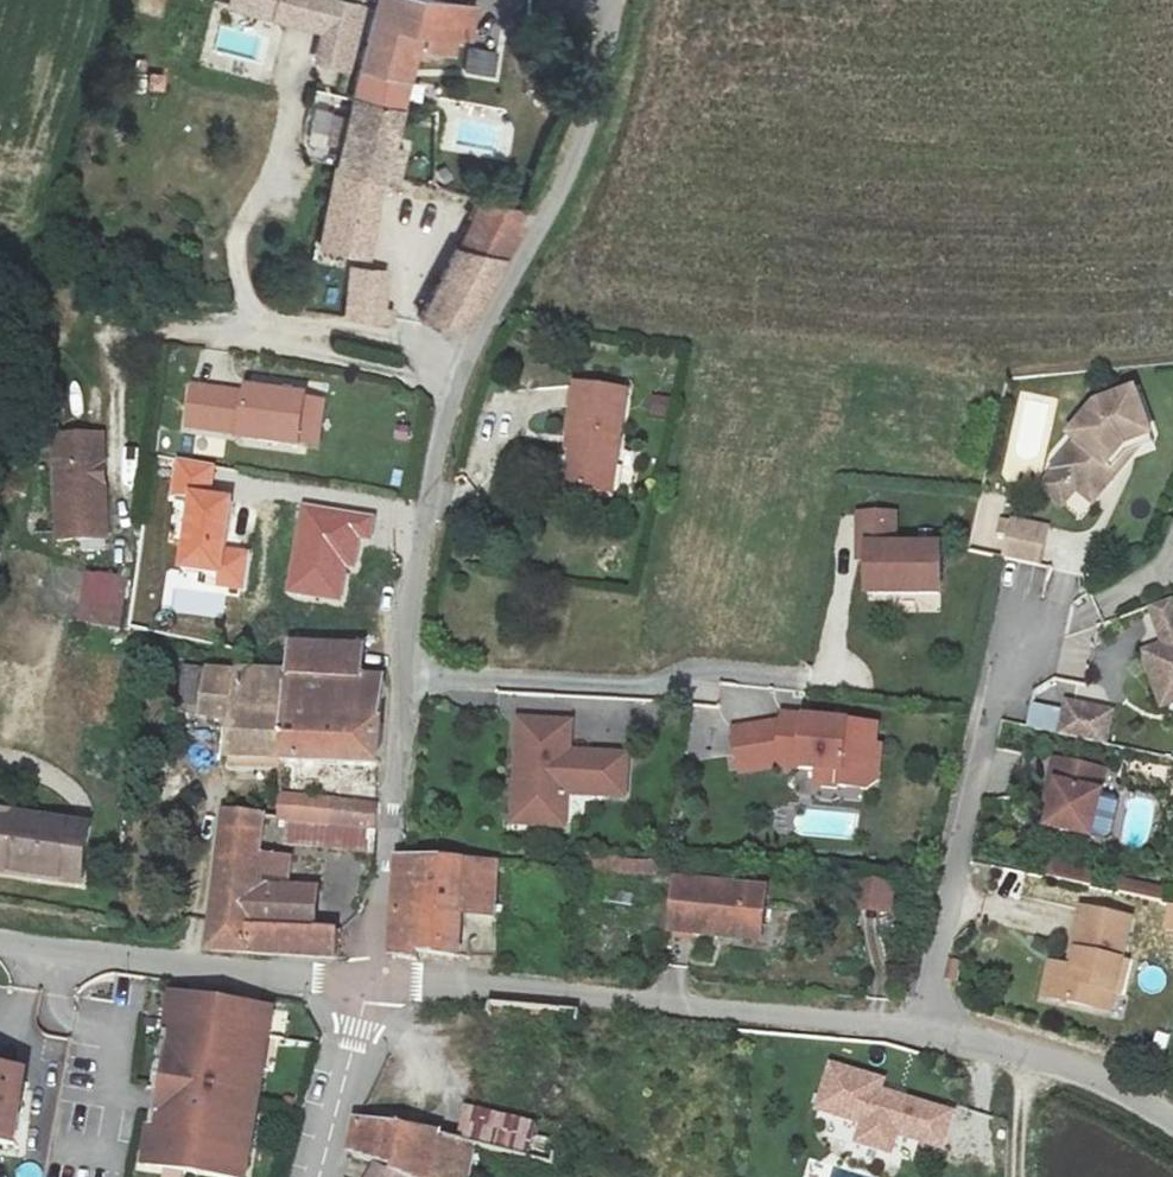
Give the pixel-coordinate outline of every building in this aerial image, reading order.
[(374,9),(340,0),(233,0),(231,6),(322,33),(315,64),(360,76),(374,9)] [(356,98),(400,111),(413,55),(421,56),(423,49),(447,54),(450,38),(468,41),(472,12),(417,0),(377,0),(374,9),(360,76),(356,98)] [(400,111),(356,98),(351,119),(317,111),(312,136),(345,146),(322,250),(367,259),(381,200),(390,203),(401,156),(390,152),(400,111)] [(517,248),(535,213),(480,199),(421,319),(474,330),(517,248)] [(352,270),(346,318),(389,325),(391,313),(384,310),(385,273),(352,270)] [(574,430),(567,483),(612,489),(625,386),(575,380),(568,430),(574,430)] [(320,395),(245,385),(245,390),(191,383),(186,422),(240,429),(239,433),(314,443),(320,395)] [(1118,465),(1115,462),(1129,446),(1151,437),(1148,428),(1151,427),(1134,383),(1095,398),(1070,430),(1076,435),(1042,480),(1063,496),(1076,480),(1094,494),(1118,465)] [(667,417),(667,397),(647,397),(646,417),(667,417)] [(100,430),(51,432),(56,538),(106,536),(103,478),(97,478),(96,464),(101,463),(100,430)] [(182,565),(219,570),(217,585),(243,589),(248,551),(222,548),(228,496),(209,493),(213,464),(176,460),(173,492),(191,494),(182,565)] [(368,538),(371,517),(302,506),(289,589),(340,597),(345,565),(354,567),(359,537),(368,538)] [(936,539),(896,540),(896,510),(857,511),(857,556),(863,556),(864,589),(937,588),(936,539)] [(1050,526),(1010,517),(1003,554),(1042,563),(1050,526)] [(86,574),(78,621),(121,628),(128,581),(86,574)] [(1167,641),(1146,648),(1163,700),(1172,696),(1172,595),(1153,602),(1167,641)] [(280,656),(279,674),(274,761),(273,786),(285,786),(286,763),(373,766),(374,740),(377,678),(348,677),(349,646),(279,642),(280,656)] [(274,761),(279,674),(173,669),(164,770),(170,771),(170,789),(191,791),(195,710),(224,711),(223,759),(274,761)] [(1111,706),(1067,698),(1061,732),(1105,740),(1111,706)] [(876,721),(782,710),(781,715),(732,725),(741,770),(792,762),(817,765),(815,785),(838,788),(839,783),(865,787),(877,775),(881,743),(874,742),(876,721)] [(627,750),(566,748),(567,718),(515,717),(511,821),(564,823),(565,792),(625,794),(627,750)] [(1105,766),(1053,756),(1045,800),(1052,801),(1048,825),(1092,833),(1105,766)] [(272,818),(372,826),(372,803),(272,796),(272,818)] [(0,811),(0,863),(37,868),(36,875),(80,880),(87,822),(0,811)] [(338,938),(309,936),(246,932),(250,866),(253,820),(213,819),(212,846),(205,959),(337,963),(338,938)] [(393,951),(418,955),(419,947),(458,953),(460,915),(492,915),(495,858),(400,852),(400,855),(393,951)] [(1086,887),(1090,871),(1050,861),(1046,877),(1086,887)] [(246,932),(309,936),(309,870),(250,866),(246,932)] [(670,925),(758,933),(763,882),(675,874),(670,925)] [(858,876),(854,907),(893,911),(897,880),(858,876)] [(1121,880),(1118,893),(1157,902),(1161,889),(1121,880)] [(1104,939),(1056,927),(1046,970),(1052,972),(1048,987),(1025,982),(1017,1016),(1065,1027),(1070,1007),(1088,1012),(1104,939)] [(128,1176),(228,1176),(232,1156),(255,1035),(158,1019),(128,1176)] [(886,1077),(830,1059),(815,1108),(861,1123),(855,1141),(896,1154),(901,1136),(944,1149),(957,1111),(883,1088),(886,1077)] [(463,1105),(457,1139),(529,1151),(535,1116),(463,1105)] [(415,1176),(416,1176),(433,1176),(437,1129),(356,1109),(346,1145),(415,1176)] [(346,1145),(337,1176),(414,1176),(415,1176),(346,1145)]
